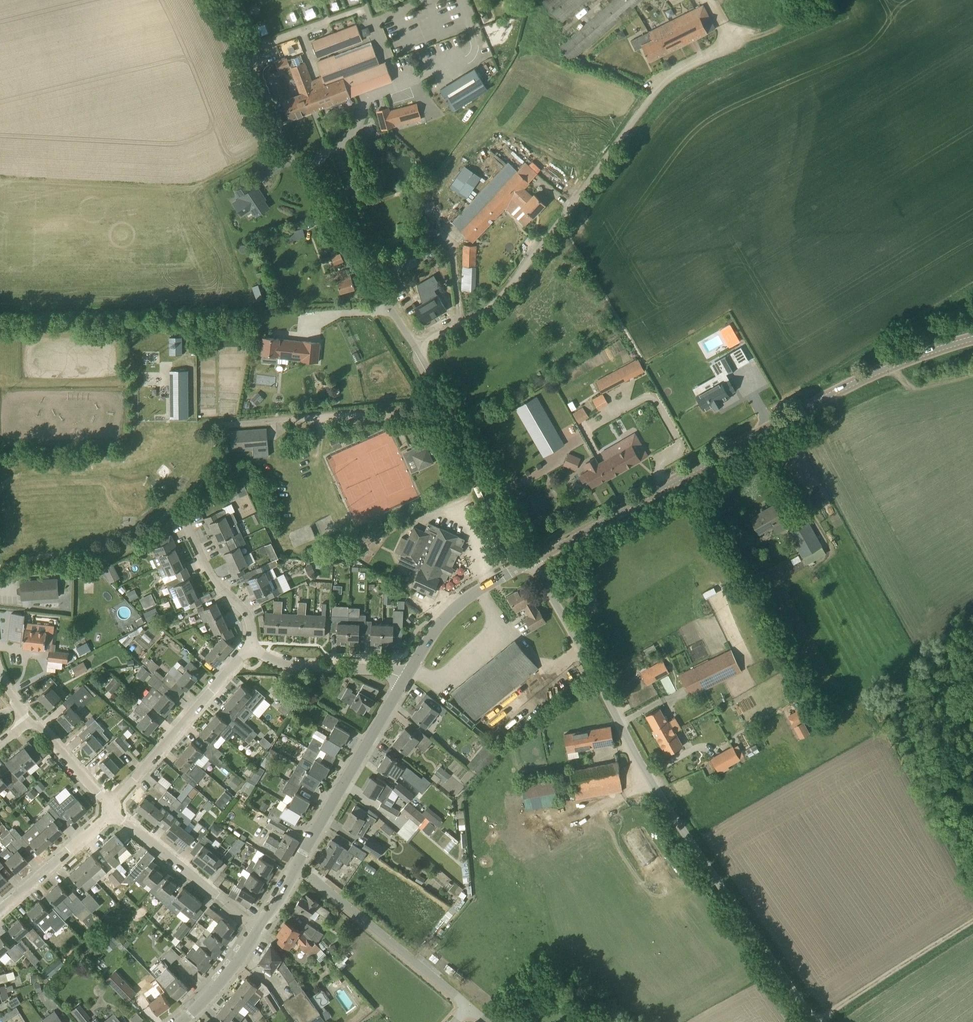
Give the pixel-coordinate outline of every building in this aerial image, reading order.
[(562,23),(588,0),(542,0),(562,23)] [(640,0),(613,0),(560,46),(572,60),(640,0)] [(660,56),(715,28),(703,5),(659,27),(649,32),(660,56)] [(298,23),(295,12),(290,14),(288,8),(283,9),(287,26),(298,23)] [(369,29),(359,32),(357,27),(357,25),(312,42),(318,57),(362,40),(362,38),(371,34),(369,29)] [(660,56),(649,32),(639,37),(630,41),(635,50),(642,46),(650,61),(660,56)] [(322,77),(312,81),(315,89),(304,93),(311,112),(351,96),(392,80),(385,62),(380,64),(371,42),(317,62),(322,77)] [(305,62),(304,62),(300,54),(288,59),(292,67),(291,67),(298,86),(312,81),(305,62)] [(454,111),(488,90),(475,68),(440,90),(454,111)] [(315,89),(312,81),(298,86),(301,94),(283,101),(290,119),(311,112),(304,93),(315,89)] [(394,127),(393,125),(390,113),(388,107),(377,110),(382,130),(394,127)] [(487,128),(476,144),(500,162),(511,145),(487,128)] [(465,166),(450,187),(467,198),(481,177),(465,166)] [(529,183),(528,182),(516,171),(460,230),(472,242),(506,207),(514,199),(533,217),(545,204),(536,196),(534,199),(524,189),(529,183)] [(256,216),(269,207),(265,201),(266,200),(257,186),(250,190),(247,185),(236,192),(240,198),(242,201),(235,205),(241,215),(251,209),(256,216)] [(305,237),(302,229),(295,231),(295,229),(286,232),(290,245),(294,243),(293,240),(305,237)] [(464,245),(463,266),(475,266),(476,245),(464,245)] [(340,253),(331,257),(334,265),(344,261),(340,253)] [(341,293),(355,289),(349,269),(342,272),(343,277),(341,278),(342,280),(337,281),(341,293)] [(434,290),(441,286),(432,272),(404,289),(408,296),(422,288),(429,300),(415,308),(424,323),(446,310),(434,290)] [(474,290),(475,279),(463,278),(462,290),(474,290)] [(725,317),(704,331),(711,342),(722,335),(725,340),(735,333),(725,317)] [(182,337),(168,337),(168,355),(182,354),(182,337)] [(318,361),(320,343),(279,339),(264,337),(262,361),(277,362),(277,357),(318,361)] [(696,337),(679,344),(685,356),(701,348),(696,337)] [(360,354),(358,354),(357,352),(351,354),(354,361),(362,358),(360,354)] [(718,362),(724,374),(729,371),(729,372),(738,367),(731,354),(722,359),(723,359),(718,362)] [(602,391),(644,369),(638,358),(597,381),(602,391)] [(170,393),(170,417),(188,417),(188,369),(170,370),(170,382),(176,382),(176,393),(170,393)] [(722,381),(697,394),(704,409),(712,404),(714,407),(723,402),(722,401),(730,397),(728,394),(735,390),(729,379),(722,383),(722,381)] [(258,392),(251,399),(258,406),(264,399),(258,392)] [(601,393),(599,392),(589,398),(595,409),(606,403),(601,393)] [(543,457),(564,445),(536,396),(516,408),(543,457)] [(579,408),(573,412),(580,422),(584,420),(589,416),(585,409),(583,406),(579,408)] [(231,451),(268,448),(267,429),(230,431),(231,451)] [(607,479),(648,456),(635,433),(601,453),(605,459),(598,463),(607,479)] [(427,448),(424,443),(414,447),(417,453),(412,454),(419,469),(434,463),(427,448)] [(568,452),(563,465),(568,467),(573,454),(568,452)] [(598,463),(595,458),(586,463),(590,469),(584,473),(585,473),(579,476),(583,482),(588,479),(592,486),(607,478),(607,479),(598,463)] [(244,485),(236,489),(240,497),(247,493),(244,485)] [(759,534),(782,521),(773,505),(762,512),(763,513),(751,520),(759,534)] [(215,532),(236,522),(237,522),(233,512),(225,515),(223,510),(206,518),(208,523),(210,522),(215,532)] [(788,531),(803,556),(822,546),(807,520),(788,531)] [(236,522),(215,532),(219,542),(217,542),(220,548),(243,537),(236,522)] [(414,526),(401,554),(416,561),(413,567),(419,570),(412,585),(432,594),(439,579),(445,582),(449,574),(447,573),(450,567),(452,568),(458,553),(457,553),(460,546),(461,547),(465,539),(429,522),(424,531),(414,526)] [(244,555),(239,546),(245,543),(243,537),(220,548),(222,554),(224,553),(229,562),(244,555)] [(177,547),(174,542),(163,547),(162,543),(153,548),(161,566),(158,567),(158,568),(180,558),(175,548),(177,547)] [(272,561),(279,557),(271,542),(265,545),(272,561)] [(234,578),(245,573),(243,568),(248,565),(244,555),(229,562),(233,572),(231,573),(234,578)] [(184,567),(180,558),(158,568),(163,578),(164,577),(166,582),(166,583),(189,572),(186,566),(184,567)] [(249,590),(269,580),(277,577),(273,568),(271,569),(268,563),(255,569),(258,574),(249,578),(251,583),(247,585),(249,590)] [(114,564),(104,568),(108,577),(118,572),(114,564)] [(311,564),(305,567),(309,575),(315,572),(311,564)] [(173,598),(194,588),(189,579),(191,578),(189,572),(166,583),(173,598)] [(281,592),(279,586),(281,585),(277,577),(269,580),(249,590),(251,594),(255,592),(257,597),(259,596),(261,602),(281,592)] [(22,599),(58,597),(57,579),(21,581),(21,588),(19,589),(20,592),(22,593),(21,593),(22,599)] [(333,585),(333,593),(341,594),(342,585),(333,585)] [(592,594),(596,592),(593,585),(588,588),(592,594)] [(531,630),(546,622),(539,610),(538,611),(533,601),(534,601),(525,586),(508,596),(517,611),(524,606),(529,616),(525,619),(531,630)] [(704,598),(716,594),(714,587),(702,591),(704,598)] [(198,598),(194,588),(173,598),(177,608),(183,605),(185,610),(203,603),(200,597),(198,598)] [(150,592),(139,598),(144,608),(156,603),(150,592)] [(222,614),(217,603),(204,608),(203,606),(198,609),(204,623),(209,620),(222,614)] [(366,620),(366,614),(359,614),(360,608),(349,607),(348,616),(348,643),(359,643),(359,633),(365,633),(366,620)] [(149,610),(144,613),(148,622),(153,620),(149,610)] [(277,633),(278,613),(274,613),(265,612),(264,633),(277,633)] [(25,614),(12,613),(9,641),(23,642),(23,648),(44,650),(47,631),(24,629),(24,622),(25,614)] [(289,634),(290,614),(282,613),(278,613),(277,633),(289,634)] [(229,629),(222,614),(209,620),(216,633),(220,640),(230,650),(234,645),(232,644),(236,639),(231,628),(229,629)] [(301,634),(302,614),(298,614),(290,614),(289,634),(301,634)] [(313,635),(314,615),(306,614),(302,614),(301,634),(313,635)] [(325,636),(326,615),(322,615),(314,615),(313,635),(325,636)] [(348,643),(348,616),(331,615),(331,632),(337,632),(337,642),(348,643)] [(382,644),(383,624),(372,624),(372,621),(366,620),(365,633),(371,633),(371,643),(382,644)] [(393,644),(394,625),(383,624),(382,644),(393,644)] [(129,635),(119,640),(125,645),(127,646),(133,638),(132,637),(129,635)] [(216,666),(230,650),(220,640),(207,654),(203,650),(199,654),(204,658),(206,657),(216,666)] [(475,719),(482,714),(538,668),(515,640),(452,692),(475,719)] [(83,647),(75,651),(75,652),(78,658),(87,654),(83,647)] [(49,650),(48,661),(47,667),(62,669),(63,662),(68,663),(68,652),(52,650),(49,650)] [(689,697),(742,671),(731,650),(679,676),(689,697)] [(194,656),(191,658),(195,662),(193,663),(198,668),(202,663),(194,656)] [(148,666),(154,672),(159,665),(153,660),(148,666)] [(650,667),(640,672),(647,685),(669,673),(662,660),(650,667)] [(84,661),(72,667),(76,675),(88,669),(84,661)] [(193,663),(191,661),(185,668),(181,664),(177,661),(168,672),(162,680),(171,688),(177,681),(187,689),(197,678),(193,674),(198,668),(193,663)] [(143,665),(136,674),(144,681),(146,679),(151,672),(143,665)] [(161,680),(154,673),(147,681),(163,695),(160,698),(155,694),(150,700),(146,697),(143,700),(152,708),(154,705),(165,715),(171,708),(170,707),(175,701),(168,696),(173,690),(171,688),(162,680),(161,680)] [(50,708),(61,698),(53,689),(58,684),(51,677),(40,686),(44,691),(39,696),(50,708)] [(114,677),(105,687),(113,694),(121,684),(114,677)] [(374,699),(379,689),(364,683),(360,691),(360,690),(355,698),(350,695),(353,690),(348,687),(341,698),(352,704),(351,704),(364,711),(367,706),(369,707),(370,705),(372,705),(373,702),(373,701),(374,699)] [(252,694),(241,685),(233,694),(243,704),(248,699),(250,701),(254,696),(260,701),(264,696),(256,689),(252,694)] [(442,715),(446,709),(426,693),(419,702),(422,704),(412,716),(426,726),(438,711),(442,715)] [(69,729),(81,718),(74,710),(81,703),(73,694),(63,703),(68,708),(58,717),(69,729)] [(246,706),(243,704),(233,694),(224,704),(235,714),(231,718),(254,738),(258,734),(253,730),(254,729),(243,720),(238,716),(242,711),(246,706)] [(286,715),(297,701),(290,695),(278,709),(286,715)] [(152,708),(143,700),(138,696),(135,699),(140,704),(135,709),(144,717),(137,724),(149,734),(159,722),(148,713),(152,708)] [(801,721),(808,718),(802,706),(795,710),(796,711),(801,721)] [(659,742),(675,733),(675,731),(681,727),(675,717),(669,721),(667,722),(659,708),(646,715),(654,729),(652,730),(659,742)] [(216,713),(208,723),(219,732),(221,735),(225,730),(230,725),(245,739),(250,743),(254,738),(231,718),(227,723),(216,713)] [(343,745),(350,733),(336,724),(339,719),(328,713),(322,723),(333,729),(329,736),(327,735),(343,745)] [(92,754),(103,744),(96,737),(105,730),(95,719),(87,727),(92,733),(81,743),(92,754)] [(804,722),(794,727),(800,738),(810,733),(804,722)] [(214,754),(218,749),(213,744),(217,740),(214,737),(219,732),(208,723),(199,733),(210,742),(206,747),(214,754)] [(567,752),(613,743),(614,743),(611,726),(564,734),(567,752)] [(418,739),(428,747),(433,741),(417,727),(412,734),(405,728),(394,742),(407,753),(418,739)] [(666,755),(683,745),(675,733),(659,742),(666,755)] [(343,745),(327,735),(323,742),(314,737),(308,747),(319,753),(322,748),(335,756),(341,744),(343,745)] [(123,752),(129,747),(118,736),(107,746),(112,752),(109,755),(100,763),(111,775),(120,767),(119,766),(124,762),(117,754),(121,751),(123,752)] [(202,751),(192,742),(183,752),(194,761),(198,756),(201,759),(205,754),(210,758),(220,767),(225,763),(214,754),(206,747),(202,751)] [(480,775),(498,753),(485,742),(467,764),(480,775)] [(740,759),(739,758),(733,747),(733,746),(712,758),(719,771),(719,770),(728,765),(740,759)] [(25,748),(23,747),(14,754),(26,768),(35,761),(37,763),(43,759),(34,748),(30,752),(26,748),(25,748)] [(271,747),(266,756),(275,760),(279,751),(271,747)] [(323,779),(330,767),(316,759),(319,753),(308,747),(302,757),(313,763),(309,770),(307,769),(323,779)] [(218,749),(214,754),(219,758),(223,753),(218,749)] [(189,783),(194,787),(196,783),(198,782),(193,778),(202,768),(194,761),(183,752),(175,761),(185,771),(181,775),(189,783)] [(22,793),(27,788),(21,781),(25,777),(21,773),(26,768),(14,754),(5,762),(6,764),(9,769),(5,772),(19,790),(22,793)] [(422,776),(406,766),(387,754),(378,768),(388,774),(396,779),(401,771),(405,774),(404,777),(415,786),(422,776)] [(576,799),(622,790),(617,762),(608,764),(571,771),(576,799)] [(256,783),(265,769),(259,766),(255,772),(254,771),(248,778),(256,783)] [(441,778),(443,780),(448,772),(440,766),(434,773),(441,778)] [(323,779),(307,769),(303,776),(294,771),(288,781),(299,787),(302,782),(315,790),(321,778),(323,779)] [(6,785),(8,787),(14,794),(19,790),(5,772),(1,776),(0,775),(0,790),(6,785)] [(377,777),(376,779),(372,777),(371,779),(369,777),(365,784),(367,785),(364,790),(375,797),(376,797),(382,801),(383,802),(383,801),(391,787),(384,782),(377,777)] [(527,809),(558,803),(553,778),(522,784),(527,809)] [(40,781),(34,786),(39,792),(45,787),(40,781)] [(168,789),(158,781),(154,786),(154,785),(136,807),(146,816),(162,796),(167,790),(168,789)] [(287,803),(303,813),(310,801),(296,793),(299,787),(288,781),(288,782),(284,787),(282,791),(293,797),(289,804),(287,803)] [(189,783),(181,793),(186,796),(194,787),(189,783)] [(394,790),(403,798),(408,802),(412,797),(414,795),(399,783),(398,784),(394,790)] [(182,811),(192,799),(199,790),(197,789),(194,787),(186,796),(176,808),(162,826),(167,830),(166,831),(176,839),(185,828),(184,828),(192,819),(182,811)] [(33,788),(27,793),(32,799),(38,794),(33,788)] [(177,798),(167,790),(162,796),(146,816),(156,824),(157,822),(162,826),(176,808),(186,796),(181,793),(177,798)] [(47,802),(51,807),(59,816),(65,811),(74,820),(86,809),(77,799),(77,800),(71,793),(59,803),(54,796),(52,798),(47,802)] [(209,800),(203,806),(208,811),(214,805),(209,800)] [(383,802),(382,801),(378,808),(395,818),(400,811),(391,806),(383,801),(383,802)] [(419,826),(426,817),(421,812),(408,802),(400,812),(408,819),(409,817),(419,826)] [(303,813),(287,803),(283,811),(274,805),(268,816),(271,818),(279,822),(282,816),(295,824),(302,812),(303,813)] [(372,824),(376,817),(367,812),(355,805),(343,825),(356,832),(362,835),(370,822),(372,824)] [(41,831),(50,841),(62,830),(53,821),(59,816),(51,807),(42,815),(50,823),(41,831)] [(279,822),(271,818),(266,827),(272,830),(274,827),(283,833),(287,827),(279,822)] [(200,838),(208,829),(198,822),(190,832),(185,828),(176,839),(186,847),(196,835),(200,838)] [(210,830),(217,832),(219,827),(212,824),(210,830)] [(10,832),(24,848),(28,844),(14,828),(10,832)] [(0,852),(0,860),(2,863),(5,860),(15,871),(27,861),(19,852),(24,848),(10,832),(7,829),(0,835),(0,837),(2,839),(0,840),(6,847),(0,852)] [(38,852),(50,841),(41,831),(29,842),(38,852)] [(103,853),(117,869),(120,872),(124,868),(120,863),(121,862),(117,858),(127,848),(124,845),(124,844),(115,834),(104,844),(108,848),(103,853)] [(288,859),(299,841),(286,834),(281,843),(269,835),(263,845),(276,852),(275,852),(288,859)] [(379,856),(385,846),(368,836),(362,846),(379,856)] [(204,844),(193,858),(202,866),(216,848),(212,844),(203,839),(201,837),(199,840),(204,844)] [(235,855),(245,841),(244,841),(240,838),(238,837),(228,850),(235,855)] [(348,850),(332,840),(319,861),(330,868),(331,867),(337,870),(342,861),(347,864),(353,854),(362,860),(366,853),(352,844),(348,850)] [(216,848),(202,866),(212,873),(223,860),(220,857),(223,853),(216,848)] [(131,885),(135,879),(148,865),(155,856),(148,850),(125,878),(131,885)] [(97,881),(107,872),(101,866),(102,865),(92,854),(81,864),(97,881)] [(274,865),(259,856),(256,862),(252,859),(246,869),(250,872),(264,880),(268,882),(273,872),(270,870),(274,865)] [(87,891),(97,881),(81,864),(70,874),(80,885),(81,884),(87,891)] [(152,868),(148,865),(135,879),(145,887),(148,882),(153,886),(162,876),(163,874),(158,870),(160,867),(156,864),(152,868)] [(117,869),(109,876),(117,885),(125,878),(120,872),(117,869)] [(264,880),(250,872),(247,878),(243,875),(237,885),(254,895),(256,889),(262,893),(264,888),(261,886),(264,880)] [(218,886),(219,886),(226,878),(220,873),(213,882),(218,886)] [(172,881),(174,878),(170,874),(166,879),(162,876),(153,886),(150,891),(158,897),(161,893),(166,897),(162,902),(171,892),(177,885),(172,881)] [(68,894),(59,884),(47,894),(61,910),(67,905),(77,915),(87,906),(82,900),(77,895),(72,900),(68,894)] [(254,895),(237,885),(241,888),(239,893),(232,889),(228,895),(238,900),(238,899),(250,906),(253,900),(256,902),(259,898),(254,895)] [(181,908),(192,895),(183,887),(176,896),(171,892),(162,902),(168,906),(172,901),(181,908)] [(82,900),(87,906),(90,910),(92,912),(100,905),(90,893),(88,895),(82,900)] [(191,916),(202,903),(192,895),(181,908),(191,916)] [(308,900),(302,896),(296,906),(309,915),(315,919),(319,913),(326,917),(330,911),(318,902),(310,897),(308,900)] [(49,911),(40,901),(28,911),(38,922),(42,926),(48,921),(56,930),(66,922),(53,907),(49,911)] [(214,919),(218,922),(211,932),(224,942),(224,943),(226,945),(233,936),(231,933),(235,928),(227,922),(228,921),(210,907),(205,912),(214,919)] [(29,929),(20,919),(9,929),(18,939),(25,932),(33,941),(40,935),(32,926),(29,929)] [(181,939),(191,926),(184,921),(174,934),(181,939)] [(300,931),(285,922),(277,933),(281,936),(278,941),(289,949),(296,937),(302,944),(300,946),(306,952),(307,951),(312,957),(315,954),(321,949),(315,943),(313,945),(307,939),(300,932),(300,931)] [(315,943),(322,933),(307,923),(303,929),(315,943)] [(215,958),(223,949),(220,947),(224,943),(224,942),(211,932),(207,928),(196,942),(213,956),(214,957),(215,958)] [(100,943),(110,951),(119,941),(109,933),(100,943)] [(24,954),(16,945),(14,943),(10,947),(1,936),(0,937),(0,956),(6,950),(8,952),(7,952),(15,962),(24,954)] [(16,945),(24,954),(25,953),(28,957),(35,964),(40,960),(33,952),(21,940),(16,945)] [(196,942),(185,955),(205,971),(212,963),(209,961),(213,956),(214,957),(213,956),(196,942)] [(312,1021),(325,1021),(326,1021),(320,1013),(318,1009),(310,997),(272,943),(271,943),(259,961),(263,963),(261,965),(272,972),(277,965),(296,993),(284,1002),(298,1021),(311,1021),(310,1020),(311,1020),(312,1021)] [(335,943),(327,947),(331,954),(338,950),(335,943)] [(171,947),(163,954),(170,963),(179,955),(171,947)] [(205,971),(185,955),(179,961),(180,962),(185,968),(192,975),(198,970),(202,975),(205,971)] [(45,977),(61,967),(56,960),(41,969),(45,977)] [(178,998),(188,988),(162,961),(152,971),(178,998)] [(317,969),(322,966),(319,961),(314,964),(317,969)] [(259,1008),(254,1004),(264,992),(257,986),(247,977),(237,990),(259,1008)] [(138,997),(156,984),(151,978),(133,991),(138,997)] [(158,1014),(171,1005),(162,993),(157,986),(151,990),(157,997),(149,1003),(158,1014)] [(329,1001),(321,989),(310,997),(318,1009),(322,1006),(329,1001)] [(259,1008),(237,990),(227,1002),(244,1016),(238,1010),(243,1004),(254,1014),(259,1008)] [(2,1001),(1,999),(8,997),(7,991),(0,993),(0,1001),(2,1001)] [(273,1011),(280,1007),(271,992),(264,995),(273,1011)] [(10,1009),(20,1003),(16,996),(6,1002),(10,1009)] [(244,1016),(227,1002),(216,1014),(226,1021),(239,1021),(244,1016)] [(78,1021),(84,1021),(90,1017),(79,1003),(70,1011),(78,1021)] [(595,1010),(606,1019),(612,1011),(602,1003),(595,1010)] [(54,1010),(43,1019),(45,1021),(62,1021),(54,1010)] [(133,1021),(139,1021),(143,1019),(136,1012),(129,1018),(133,1021)]
